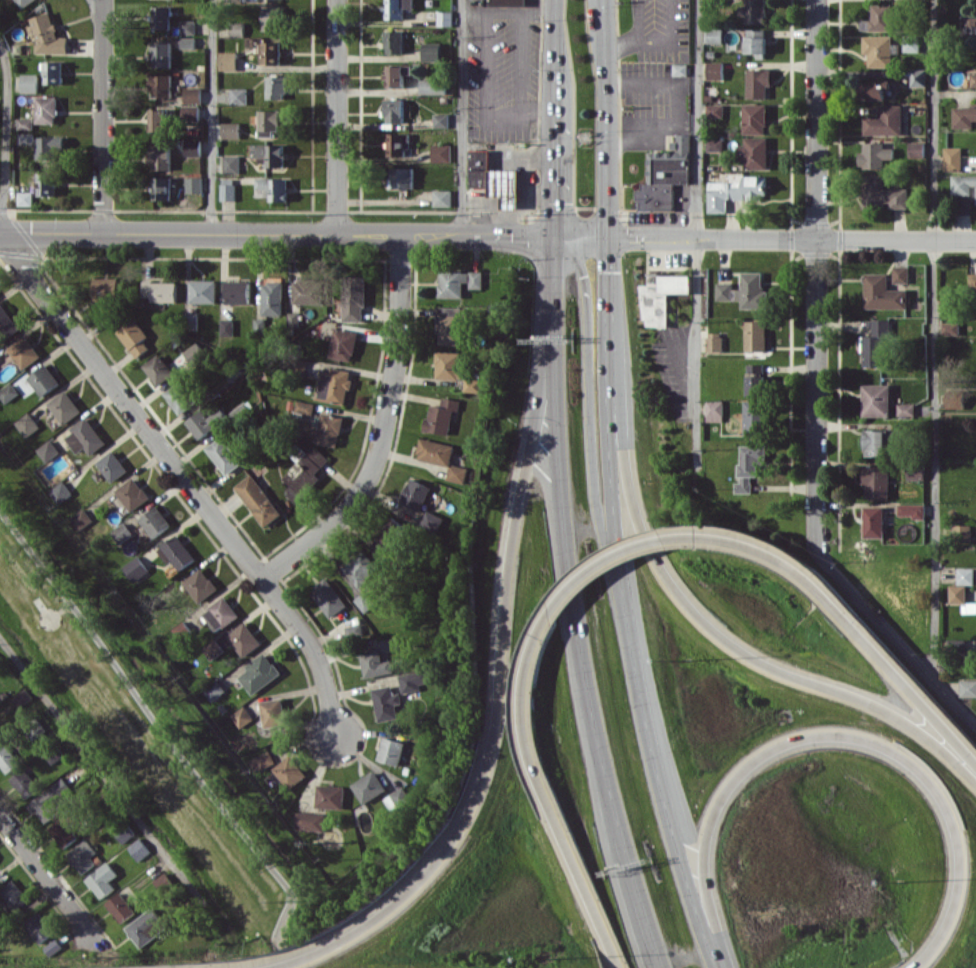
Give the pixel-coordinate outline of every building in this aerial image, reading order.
[(35,0),(17,0),(24,9),(35,0)] [(403,19),(404,10),(414,10),(414,0),(386,0),(386,19),(403,19)] [(766,0),(747,0),(747,23),(766,23),(766,0)] [(875,20),(862,19),(861,29),(894,30),(895,4),(875,3),(875,20)] [(172,6),(154,6),(154,28),(171,29),(172,6)] [(264,30),(281,30),(281,8),(264,7),(264,30)] [(453,26),(453,11),(438,11),(438,26),(453,26)] [(36,53),(69,53),(68,37),(55,37),(55,14),(35,15),(35,44),(36,44),(36,53)] [(967,16),(967,34),(975,34),(975,15),(967,16)] [(181,34),(197,34),(197,20),(181,20),(181,34)] [(231,36),(244,36),(244,23),(230,23),(231,36)] [(723,28),(708,28),(708,43),(723,42),(723,28)] [(757,53),(757,58),(767,58),(767,29),(747,29),(747,52),(757,53)] [(404,53),(404,31),(386,31),(386,53),(404,53)] [(869,66),(893,67),(894,36),(864,35),(863,54),(869,54),(869,66)] [(904,51),(920,52),(921,36),(905,35),(904,51)] [(196,37),(181,37),(182,48),(196,47),(196,37)] [(281,64),(281,42),(264,41),(263,64),(281,64)] [(172,42),(153,42),(153,66),(172,67),(172,42)] [(442,61),(441,42),(422,43),(423,61),(442,61)] [(238,52),(221,51),(220,70),(238,70),(238,52)] [(63,84),(63,61),(45,61),(45,84),(63,84)] [(724,61),(707,62),(708,79),(724,79),(724,61)] [(688,63),(674,63),(674,75),(689,75),(688,63)] [(387,87),(405,87),(405,64),(386,65),(387,87)] [(748,68),(748,98),(767,98),(767,85),(772,85),(772,68),(748,68)] [(911,86),(927,86),(927,68),(911,68),(911,86)] [(39,92),(38,73),(21,74),(22,93),(39,92)] [(172,74),(151,74),(152,96),(173,96),(172,74)] [(268,99),(287,98),(286,76),(268,76),(268,99)] [(446,93),(446,79),(421,79),(421,94),(446,93)] [(887,100),(887,89),(899,89),(899,81),(864,80),(864,99),(887,100)] [(202,87),(185,87),(185,103),(202,104),(202,87)] [(247,104),(247,88),(231,88),(231,104),(247,104)] [(36,123),(57,123),(57,96),(36,96),(36,123)] [(404,98),(386,99),(386,122),(404,122),(404,98)] [(767,104),(745,103),(745,133),(767,133),(767,104)] [(724,104),(708,104),(708,117),(724,117),(724,104)] [(902,104),(880,105),(880,115),(864,116),(865,135),(903,134),(902,104)] [(200,121),(200,105),(182,105),(183,121),(200,121)] [(954,107),(954,128),(974,127),(974,121),(975,121),(975,107),(954,107)] [(168,109),(150,109),(150,130),(168,131),(168,109)] [(260,110),(260,136),(274,136),(273,128),(282,128),(282,110),(260,110)] [(435,127),(449,127),(449,114),(435,114),(435,127)] [(33,118),(18,118),(18,129),(33,129),(33,118)] [(240,122),(223,122),(223,138),(240,138),(240,122)] [(19,143),(34,143),(34,132),(19,132),(19,143)] [(648,182),(648,151),(677,151),(677,148),(672,148),(672,140),(677,140),(677,133),(691,133),(691,183),(674,183),(674,209),(638,209),(638,200),(635,199),(635,191),(642,189),(642,182),(648,182)] [(38,158),(65,157),(64,135),(37,136),(38,158)] [(745,169),(769,169),(768,137),(745,137),(746,144),(737,145),(738,160),(745,160),(745,169)] [(202,139),(186,139),(186,156),(202,156),(202,139)] [(723,151),(724,139),(708,139),(707,150),(723,151)] [(885,142),(864,142),(865,152),(859,152),(860,168),(885,168),(885,159),(895,159),(895,147),(885,148),(885,142)] [(910,157),(926,157),(926,142),(910,142),(910,157)] [(154,170),(172,170),(172,144),(150,144),(150,162),(153,162),(154,170)] [(284,144),(254,144),(254,157),(267,157),(267,166),(284,167),(284,144)] [(451,144),(432,144),(433,162),(452,161),(451,144)] [(962,171),(962,147),(945,147),(944,171),(962,171)] [(470,150),(490,150),(489,169),(520,169),(519,209),(502,208),(502,197),(489,197),(490,187),(470,186),(470,150)] [(240,155),(224,155),(223,173),(240,173),(240,155)] [(413,188),(414,168),(391,167),(390,188),(413,188)] [(55,195),(56,173),(38,172),(38,195),(55,195)] [(909,208),(909,187),(885,188),(885,173),(863,173),(863,206),(891,206),(891,208),(909,208)] [(972,195),(973,186),(975,186),(975,175),(953,174),(952,194),(972,195)] [(709,181),(709,212),(728,212),(728,199),(767,199),(767,176),(744,175),(744,181),(709,181)] [(171,177),(153,177),(154,200),(171,199),(171,177)] [(203,177),(186,177),(186,193),(203,193),(203,177)] [(257,197),(270,197),(270,201),(288,201),(288,178),(257,177),(257,197)] [(221,200),(235,200),(235,178),(221,178),(221,200)] [(434,206),(451,206),(452,190),(434,189),(434,206)] [(33,205),(33,192),(18,192),(18,205),(33,205)] [(910,282),(909,266),(894,266),(894,282),(910,282)] [(465,297),(465,288),(483,288),(483,271),(440,270),(440,297),(465,297)] [(717,300),(742,300),(742,308),(768,308),(769,290),(763,290),(763,272),(742,272),(742,289),(733,288),(733,282),(717,282),(717,300)] [(866,308),(907,308),(908,289),(889,289),(889,273),(866,273),(866,308)] [(642,284),(644,326),(669,326),(668,293),(692,292),(691,274),(649,275),(649,284),(642,284)] [(365,276),(344,276),(344,321),(365,320),(365,276)] [(94,301),(118,301),(118,277),(94,278),(94,301)] [(217,302),(217,280),(190,280),(190,303),(217,302)] [(294,280),(294,303),(320,303),(320,280),(294,280)] [(177,302),(177,281),(143,281),(143,296),(151,296),(151,302),(177,302)] [(226,303),(250,304),(250,281),(226,281),(226,303)] [(282,281),(262,282),(263,315),(283,315),(282,281)] [(3,341),(21,327),(0,301),(0,302),(0,336),(3,341)] [(439,344),(462,344),(463,307),(440,307),(439,344)] [(149,336),(135,318),(117,332),(138,358),(150,348),(144,340),(149,336)] [(234,335),(234,318),(221,318),(221,335),(234,335)] [(884,366),(885,336),(892,337),(892,319),(874,318),(873,336),(865,336),(864,365),(884,366)] [(767,351),(768,321),(746,320),(746,351),(767,351)] [(960,334),(960,322),(943,322),(943,334),(960,334)] [(354,360),(357,331),(334,329),(331,357),(354,360)] [(23,369),(41,357),(27,335),(8,347),(23,369)] [(708,351),(724,351),(723,336),(707,337),(708,351)] [(182,353),(192,367),(208,356),(197,342),(182,353)] [(463,379),(464,352),(437,351),(436,378),(463,379)] [(175,373),(159,353),(143,365),(159,386),(175,373)] [(61,382),(47,363),(29,377),(43,396),(61,382)] [(766,363),(748,364),(749,395),(767,394),(766,363)] [(321,370),(317,399),(347,403),(351,379),(350,379),(351,370),(331,367),(330,371),(321,370)] [(164,393),(180,415),(197,402),(181,380),(164,393)] [(7,403),(20,393),(12,383),(0,392),(0,394),(7,403)] [(891,384),(864,383),(863,416),(891,416),(891,384)] [(62,424),(82,413),(68,390),(49,401),(62,424)] [(947,408),(961,408),(960,394),(946,395),(947,408)] [(454,409),(459,410),(461,400),(442,397),(441,406),(430,404),(425,431),(450,435),(454,409)] [(295,412),(313,414),(315,403),(297,400),(295,412)] [(724,422),(725,400),(707,400),(706,421),(724,422)] [(768,401),(745,400),(745,434),(767,434),(768,401)] [(232,411),(236,418),(253,408),(249,401),(232,411)] [(915,404),(898,403),(898,415),(915,416),(915,404)] [(199,440),(229,418),(221,407),(208,417),(202,409),(185,421),(199,440)] [(25,437),(40,428),(31,412),(15,421),(25,437)] [(319,444),(340,445),(342,415),(320,414),(319,444)] [(91,455),(107,442),(88,417),(65,435),(78,453),(86,447),(91,455)] [(866,455),(888,455),(888,441),(895,441),(894,430),(865,430),(866,455)] [(207,446),(224,475),(241,464),(224,435),(207,446)] [(455,445),(422,438),(417,459),(450,466),(447,479),(465,483),(468,467),(451,464),(455,445)] [(60,453),(52,439),(37,448),(45,461),(60,453)] [(329,458),(313,444),(299,461),(306,467),(297,478),(291,473),(285,480),(292,485),(285,493),(297,504),(326,470),(322,467),(329,458)] [(752,493),(752,476),(758,476),(758,464),(766,464),(766,445),(741,445),(741,482),(736,482),(736,492),(752,493)] [(112,482),(129,471),(114,449),(97,461),(112,482)] [(925,479),(925,462),(907,462),(907,479),(925,479)] [(890,465),(865,465),(865,499),(890,498),(890,465)] [(265,526),(282,513),(251,473),(235,486),(265,526)] [(132,511),(150,498),(134,476),(116,490),(132,511)] [(420,511),(432,487),(411,477),(400,501),(420,511)] [(49,491),(59,504),(73,494),(64,480),(49,491)] [(925,504),(899,503),(899,515),(913,515),(913,518),(925,518),(925,504)] [(172,524),(157,505),(139,519),(154,538),(172,524)] [(884,506),(864,506),(865,537),(885,536),(884,506)] [(93,520),(84,508),(71,517),(81,530),(93,520)] [(421,524),(437,532),(444,517),(427,510),(421,524)] [(368,544),(386,560),(410,532),(392,517),(368,544)] [(118,543),(133,535),(126,523),(112,530),(118,543)] [(179,569),(195,560),(179,534),(158,548),(168,564),(174,560),(179,569)] [(358,587),(380,569),(363,549),(341,567),(358,587)] [(134,582),(150,571),(139,555),(123,567),(134,582)] [(183,581),(199,603),(218,589),(202,567),(183,581)] [(973,584),(973,568),(957,568),(957,584),(973,584)] [(330,618),(347,605),(326,577),(309,589),(330,618)] [(966,585),(949,585),(949,603),(966,602),(966,585)] [(375,603),(364,591),(353,599),(364,612),(375,603)] [(203,610),(215,631),(239,617),(227,596),(203,610)] [(963,604),(964,612),(975,612),(975,604),(963,604)] [(172,630),(183,641),(193,631),(183,620),(172,630)] [(243,657),(262,643),(245,622),(227,636),(243,657)] [(345,626),(348,640),(363,637),(360,623),(345,626)] [(380,639),(382,652),(398,649),(396,636),(380,639)] [(224,650),(215,639),(202,649),(211,660),(224,650)] [(364,677),(393,672),(390,659),(381,661),(379,649),(359,653),(364,677)] [(281,673),(265,652),(245,666),(248,670),(239,677),(252,694),(281,673)] [(400,692),(417,690),(417,684),(428,683),(427,670),(398,673),(400,692)] [(212,701),(226,691),(218,680),(204,690),(212,701)] [(391,694),(391,686),(372,687),(376,720),(396,718),(394,704),(400,703),(399,693),(391,694)] [(12,698),(21,709),(34,700),(24,688),(12,698)] [(264,727),(285,724),(282,698),(260,701),(264,727)] [(231,714),(240,728),(254,719),(244,705),(231,714)] [(375,759),(398,765),(404,743),(382,737),(375,759)] [(5,742),(0,746),(0,765),(6,773),(20,763),(5,742)] [(275,761),(268,750),(249,760),(256,772),(275,761)] [(289,789),(306,775),(290,754),(273,768),(289,789)] [(38,789),(24,768),(10,777),(24,798),(38,789)] [(361,803),(385,791),(375,770),(350,783),(361,803)] [(26,803),(33,814),(37,811),(41,818),(76,796),(64,778),(26,803)] [(316,808),(343,809),(344,786),(317,785),(316,808)] [(381,798),(392,814),(411,800),(400,785),(381,798)] [(69,826),(78,818),(70,809),(48,829),(65,847),(78,836),(69,826)] [(325,813),(296,812),(295,829),(324,831),(325,813)] [(116,832),(122,842),(133,835),(127,825),(116,832)] [(151,851),(140,837),(128,847),(138,861),(151,851)] [(97,851),(87,838),(65,854),(81,874),(96,863),(91,856),(97,851)] [(115,888),(110,881),(118,875),(108,861),(84,878),(100,899),(115,888)] [(153,881),(163,894),(176,885),(165,871),(153,881)] [(28,901),(15,879),(0,888),(13,910),(28,901)] [(120,922),(135,912),(120,892),(105,903),(120,922)] [(167,928),(154,907),(125,926),(138,947),(167,928)] [(39,944),(54,932),(39,912),(24,923),(39,944)] [(44,948),(50,955),(60,946),(54,939),(44,948)]
